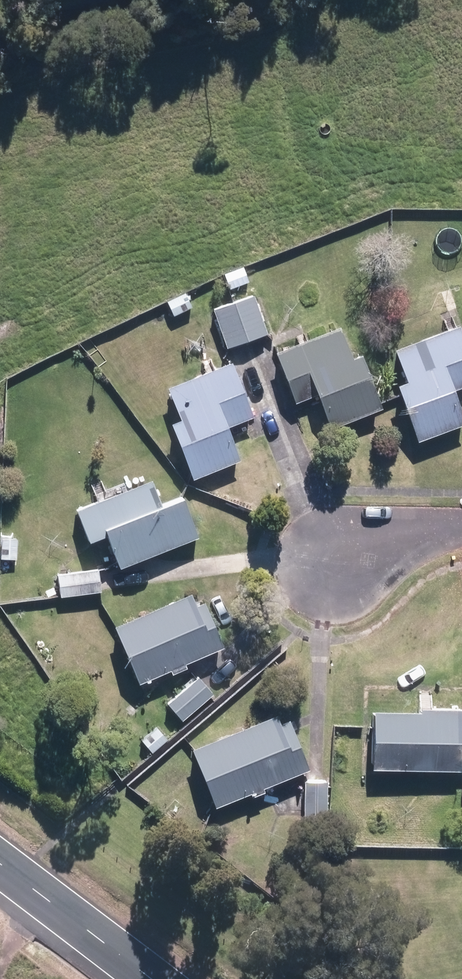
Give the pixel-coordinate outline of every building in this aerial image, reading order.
[(228,273),(235,289),(253,281),(246,265),(228,273)] [(170,300),(178,315),(197,306),(189,291),(170,300)] [(250,291),(230,298),(243,338),(264,330),(250,291)] [(223,345),(243,338),(230,298),(209,306),(223,345)] [(357,354),(345,323),(280,349),(301,401),(322,393),(336,427),(388,406),(364,351),(357,354)] [(461,427),(461,401),(458,391),(461,390),(461,325),(399,349),(410,380),(400,384),(423,442),(461,427)] [(199,476),(245,456),(232,425),(259,414),(236,357),(171,383),(184,414),(174,418),(199,476)] [(166,499),(158,478),(82,507),(93,536),(112,529),(125,564),(204,534),(187,491),(166,499)] [(19,537),(3,537),(3,558),(19,558),(19,537)] [(60,572),(63,594),(103,589),(100,567),(60,572)] [(187,662),(226,646),(207,601),(199,605),(194,593),(117,625),(142,682),(173,669),(175,673),(189,667),(187,662)] [(202,675),(171,701),(185,719),(216,693),(202,675)] [(377,764),(461,766),(461,704),(425,703),(426,707),(378,706),(378,725),(377,764)] [(268,785),(313,766),(293,717),(285,721),(280,711),(196,746),(220,805),(255,791),(257,794),(269,789),(268,785)] [(150,751),(164,738),(154,726),(139,739),(150,751)] [(332,778),(309,777),(309,819),(332,819),(332,780),(332,778)]
